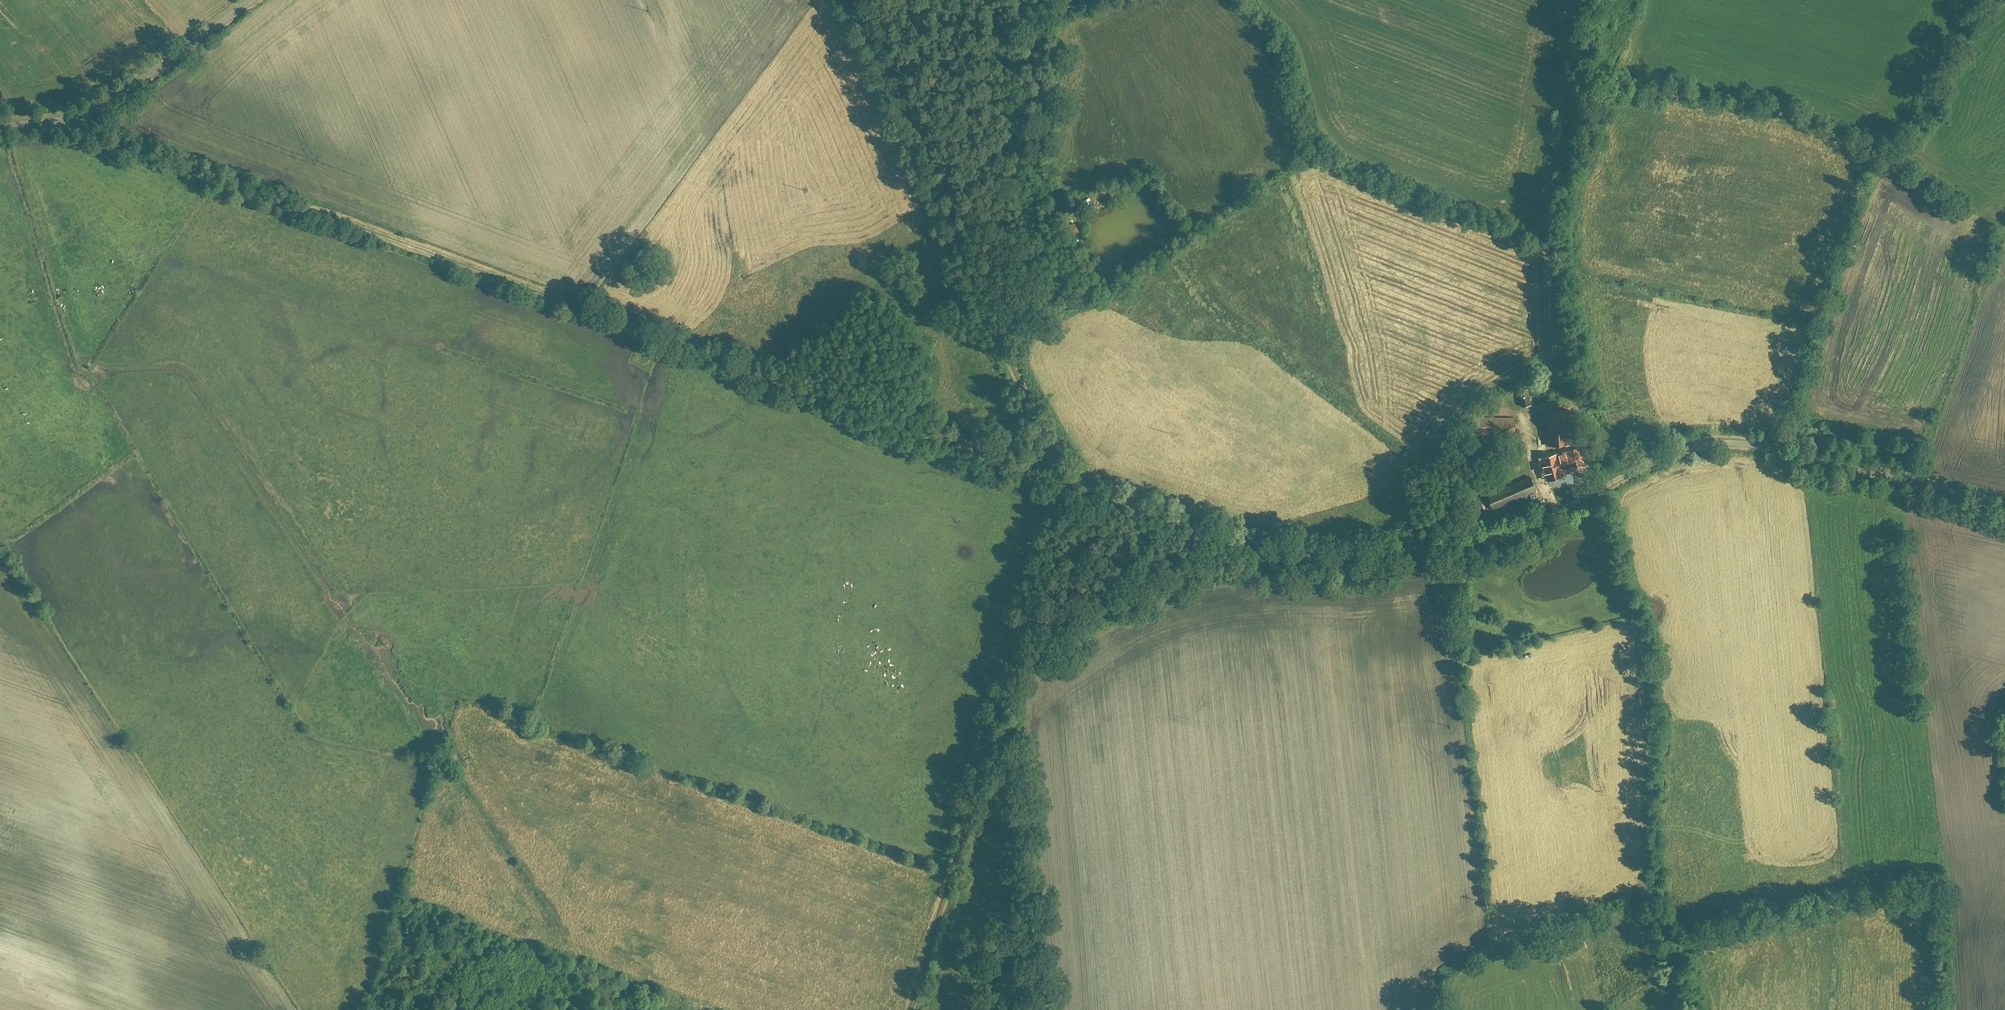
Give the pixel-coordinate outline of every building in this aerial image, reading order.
[(1545,412),(1546,476),(1576,476),(1575,411),(1545,412)] [(1478,415),(1477,438),(1515,439),(1516,416),(1478,415)] [(1531,475),(1487,494),(1495,513),(1539,494),(1531,475)]
